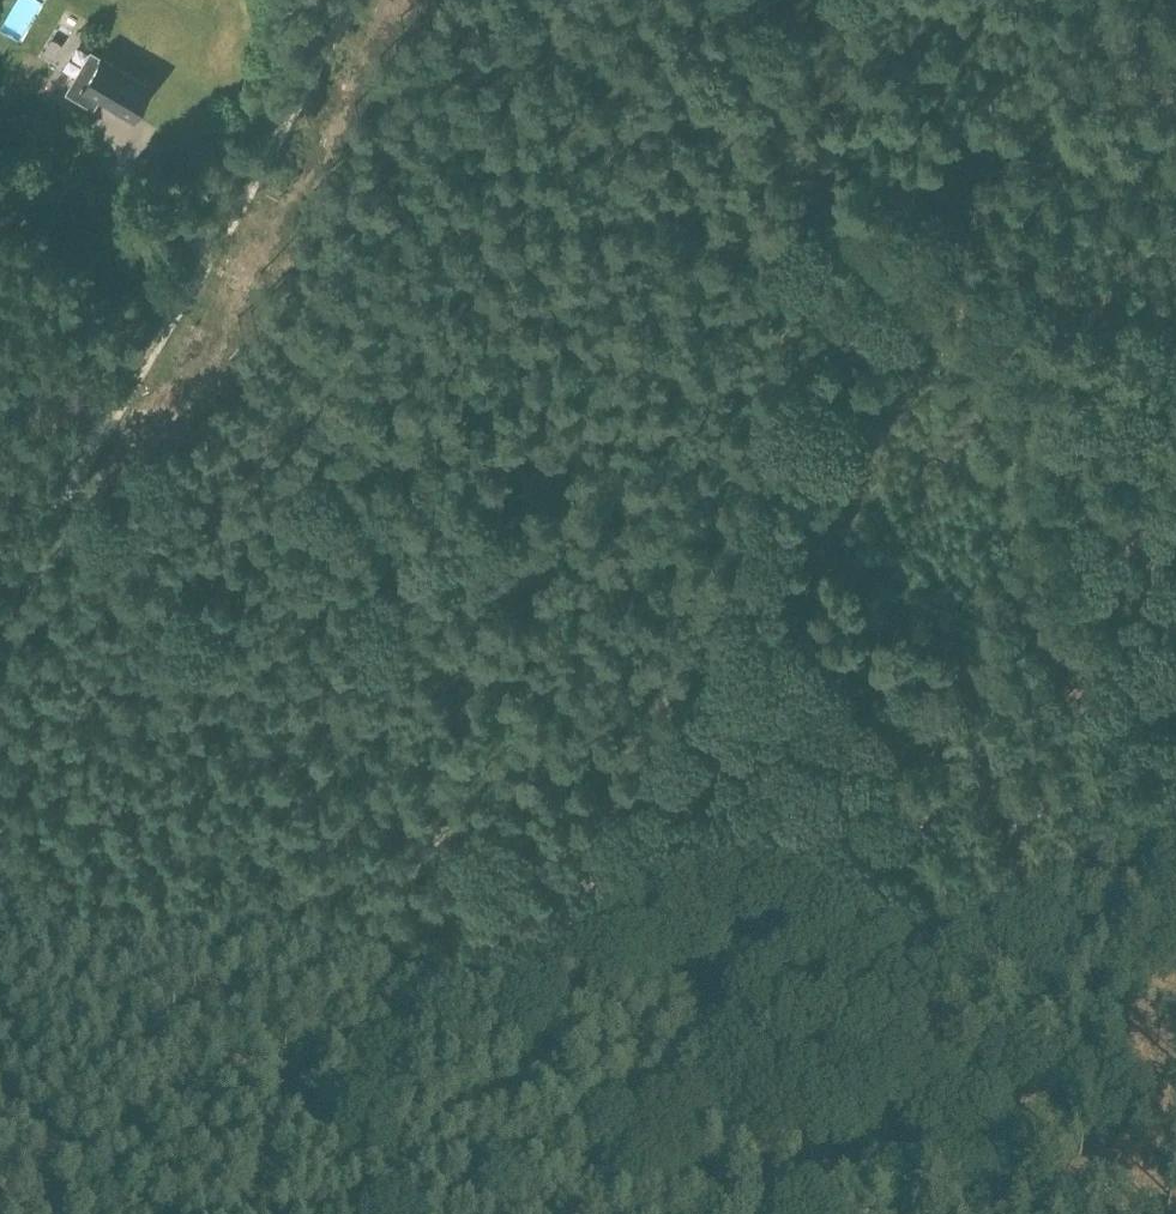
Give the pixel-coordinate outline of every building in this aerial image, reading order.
[(89,53),(66,92),(92,107),(99,96),(132,115),(149,87),(91,52),(90,52),(89,53)]
